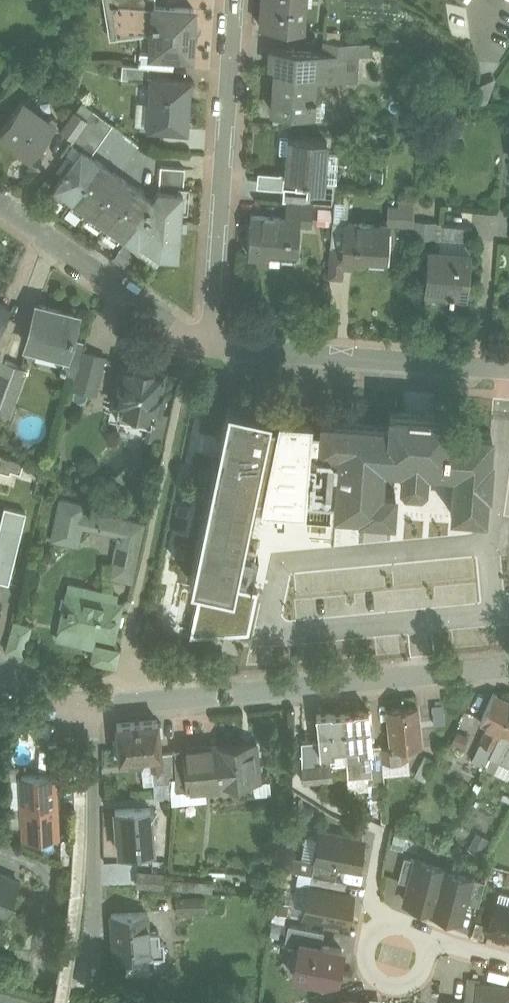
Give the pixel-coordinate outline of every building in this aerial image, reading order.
[(155,6),(156,0),(113,0),(119,35),(153,30),(152,37),(156,38),(155,53),(175,55),(192,56),(196,9),(155,6)] [(263,25),(304,28),(306,0),(264,0),(263,25)] [(326,52),(272,48),(271,66),(277,66),(274,111),(312,114),(312,113),(314,99),(320,100),(322,76),(356,79),(358,55),(354,55),(355,42),(327,40),(326,52)] [(374,43),(355,42),(354,55),(358,55),(373,56),(374,43)] [(155,53),(141,52),(140,65),(150,66),(174,68),(175,55),(155,53)] [(140,65),(123,64),(122,77),(149,79),(150,66),(140,65)] [(190,80),(154,78),(150,124),(146,123),(146,125),(185,127),(187,102),(189,102),(190,80)] [(320,100),(314,99),(312,113),(325,114),(326,100),(320,100)] [(22,100),(2,129),(34,152),(54,122),(22,100)] [(114,123),(94,109),(88,118),(87,120),(106,134),(114,123)] [(76,110),(62,130),(74,138),(79,130),(87,120),(88,118),(76,110)] [(106,134),(87,120),(79,130),(99,144),(106,134)] [(99,144),(79,130),(74,138),(72,141),(81,148),(82,147),(92,154),(99,144)] [(328,140),(289,136),(286,177),(304,179),(304,180),(305,180),(305,188),(308,188),(324,189),(325,179),(328,140)] [(81,148),(54,186),(73,199),(100,160),(92,154),(82,147),(81,148)] [(100,160),(73,199),(91,212),(118,173),(100,160)] [(185,166),(161,165),(159,190),(183,190),(185,166)] [(118,173),(91,212),(108,225),(136,186),(118,173)] [(337,180),(325,179),(324,189),(308,188),(307,201),(313,201),(335,203),(337,180)] [(136,186),(108,225),(126,238),(154,198),(136,186)] [(183,190),(159,190),(154,198),(126,238),(138,246),(141,242),(160,255),(179,257),(183,190)] [(287,217),(254,214),(253,225),(251,225),(250,242),(252,242),(251,252),(297,256),(300,222),(312,223),(313,201),(307,201),(288,199),(287,217)] [(414,208),(401,207),(400,223),(413,224),(414,208)] [(390,223),(334,220),(332,245),(344,245),(343,254),(345,254),(371,255),(371,250),(388,251),(390,223)] [(473,225),(443,223),(442,237),(472,240),(473,225)] [(344,245),(332,245),(330,275),(343,276),(345,254),(343,254),(344,245)] [(471,253),(430,249),(426,289),(428,289),(429,283),(451,285),(450,294),(454,294),(454,293),(467,294),(471,253)] [(3,321),(11,303),(0,299),(0,330),(3,321)] [(66,309),(38,301),(27,342),(29,343),(30,339),(67,348),(66,353),(68,353),(78,314),(65,311),(66,309)] [(4,358),(16,326),(3,321),(0,330),(0,368),(4,358)] [(105,356),(81,350),(72,385),(96,390),(105,356)] [(10,413),(27,367),(4,358),(0,368),(0,409),(10,413)] [(165,368),(123,360),(114,401),(120,402),(117,415),(151,423),(154,409),(160,410),(165,388),(161,388),(165,368)] [(228,399),(219,441),(222,441),(219,457),(216,457),(190,577),(205,581),(233,587),(235,582),(253,491),(268,421),(271,409),(228,399)] [(389,422),(322,417),(321,425),(312,424),(312,416),(279,414),(277,422),(268,421),(253,491),(263,492),(260,503),(306,506),(306,495),(336,497),(335,509),(360,511),(360,513),(393,515),(395,488),(383,487),(385,463),(403,464),(401,479),(407,485),(422,486),(427,482),(428,466),(455,468),(455,477),(451,476),(451,483),(454,483),(452,511),(485,513),(487,489),(489,488),(492,455),(490,454),(492,430),(447,427),(448,413),(390,408),(389,422)] [(2,455),(0,463),(0,468),(9,470),(10,467),(20,469),(23,461),(2,455)] [(87,504),(61,498),(52,538),(77,543),(81,525),(120,533),(111,574),(127,578),(133,552),(138,553),(145,521),(86,508),(87,504)] [(9,581),(22,530),(1,525),(0,527),(0,579),(9,581)] [(233,587),(205,581),(204,586),(201,585),(190,632),(191,632),(249,628),(258,587),(235,582),(233,587)] [(118,592),(70,582),(58,636),(92,644),(95,631),(114,636),(122,601),(116,600),(118,592)] [(15,621),(8,648),(25,652),(31,625),(15,621)] [(119,649),(95,644),(92,659),(116,664),(119,649)] [(494,691),(481,719),(489,723),(501,729),(507,732),(508,728),(508,698),(494,691)] [(419,704),(388,707),(391,743),(391,745),(412,742),(423,741),(419,704)] [(369,707),(356,708),(356,710),(343,711),(346,744),(347,758),(370,756),(369,747),(372,747),(372,744),(369,707)] [(332,710),(316,712),(319,739),(320,751),(331,750),(334,750),(334,745),(346,744),(343,711),(332,712),(332,710)] [(158,718),(118,722),(120,738),(114,739),(116,752),(121,752),(122,756),(127,755),(128,760),(132,764),(143,763),(148,759),(147,753),(152,753),(161,752),(161,751),(159,732),(163,732),(162,722),(159,723),(158,718)] [(489,723),(475,749),(487,755),(488,753),(501,729),(489,723)] [(507,732),(501,729),(488,753),(508,763),(508,728),(507,732)] [(257,739),(219,743),(223,782),(229,782),(229,786),(249,784),(249,780),(261,779),(260,762),(259,762),(257,741),(258,741),(257,739)] [(319,739),(302,739),(303,764),(332,762),(331,750),(320,751),(319,739)] [(218,742),(175,746),(175,750),(176,776),(176,787),(222,783),(222,782),(223,782),(219,743),(218,743),(218,742)] [(412,742),(391,745),(391,743),(380,745),(382,759),(409,757),(408,747),(412,746),(412,742)] [(380,743),(372,744),(372,747),(369,747),(370,756),(372,780),(383,779),(382,759),(380,745),(380,743)] [(175,750),(161,751),(161,752),(152,753),(154,781),(171,779),(171,776),(176,776),(175,750)] [(332,762),(303,764),(304,778),(333,776),(332,762)] [(57,773),(20,775),(22,805),(58,803),(57,773)] [(58,803),(22,805),(24,835),(60,833),(58,803)] [(135,810),(135,808),(117,809),(119,836),(121,836),(122,852),(138,850),(138,841),(154,840),(151,808),(135,810)] [(364,838),(321,829),(315,858),(339,863),(358,867),(364,838)] [(488,837),(476,830),(468,847),(480,853),(488,837)] [(406,837),(394,834),(390,845),(402,849),(406,837)] [(417,858),(405,855),(399,878),(410,881),(417,858)] [(339,863),(315,858),(313,872),(336,877),(339,863)] [(445,866),(417,858),(410,881),(405,900),(433,907),(443,868),(445,869),(445,866)] [(445,869),(443,868),(433,907),(432,910),(461,918),(466,899),(472,876),(445,869)] [(165,873),(139,871),(138,883),(164,885),(165,873)] [(336,877),(313,872),(310,884),(346,891),(348,879),(336,877)] [(0,873),(0,908),(6,910),(18,880),(0,873)] [(485,880),(472,876),(466,899),(479,903),(485,880)] [(213,880),(172,877),(171,887),(212,890),(213,880)] [(346,891),(310,884),(305,913),(347,921),(353,892),(346,891)] [(205,896),(176,897),(176,913),(205,913),(205,896)] [(496,901),(489,929),(508,934),(508,904),(496,901)] [(148,910),(112,912),(114,956),(165,953),(164,941),(150,942),(148,910)] [(325,929),(289,922),(285,942),(299,945),(300,939),(322,943),(325,929)] [(322,943),(300,939),(299,945),(294,973),(325,979),(338,974),(343,947),(322,943)] [(480,982),(478,1002),(508,1002),(508,985),(480,982)]
